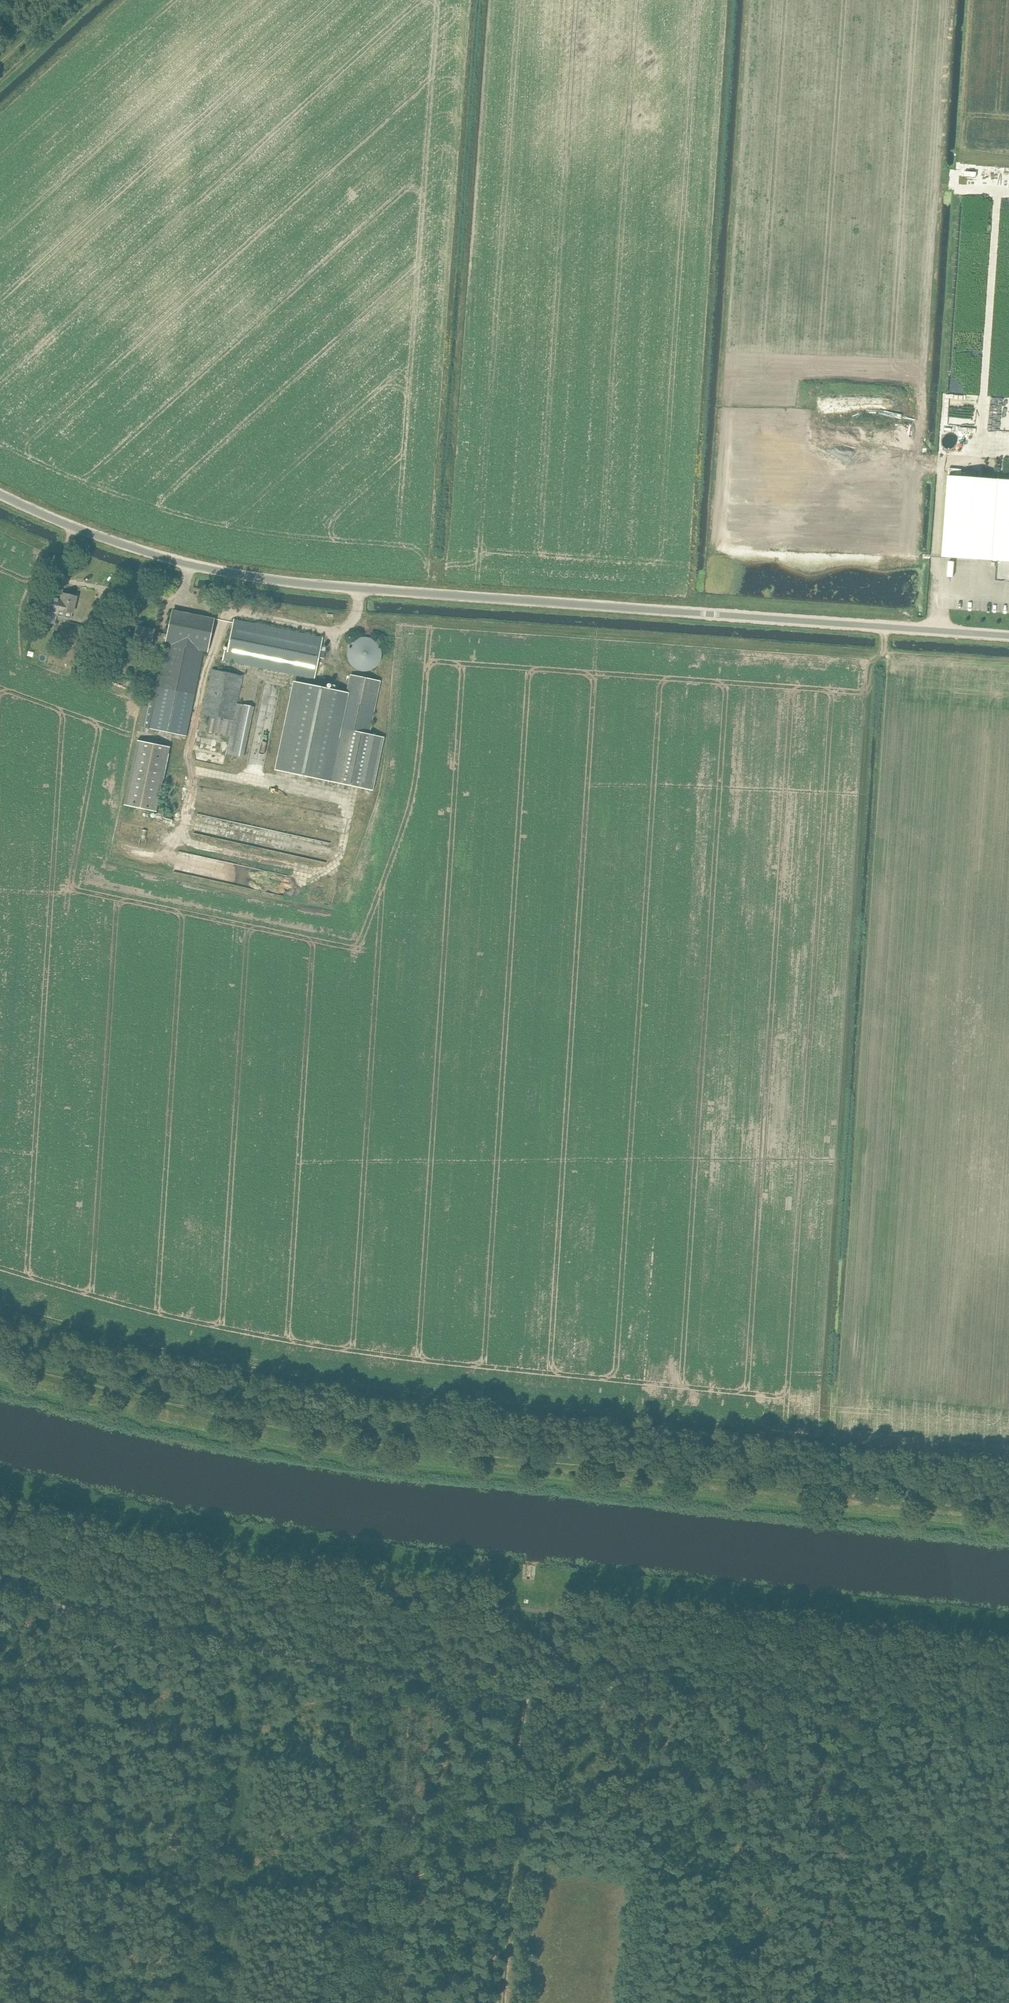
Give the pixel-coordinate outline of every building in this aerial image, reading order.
[(943,556),(998,560),(996,580),(1008,581),(1008,480),(948,476),(943,556)] [(60,608),(62,600),(52,598),(53,597),(38,593),(35,608),(49,611),(50,606),(60,608)] [(62,600),(60,608),(60,609),(73,612),(77,596),(64,593),(62,600)] [(91,620),(107,624),(110,614),(93,610),(91,620)] [(169,644),(162,675),(150,672),(139,726),(187,736),(205,650),(207,651),(214,619),(172,610),(168,634),(154,631),(154,630),(137,626),(133,641),(151,644),(152,640),(169,644)] [(314,678),(322,637),(234,619),(228,651),(224,650),(223,659),(314,678)] [(381,650),(380,646),(377,642),(373,639),(368,637),(363,637),(358,639),(354,641),(351,645),(349,650),(348,655),(349,660),(352,664),(355,668),(360,670),(365,671),(370,670),(374,668),(378,664),(380,660),(382,655),(381,650)] [(254,706),(237,703),(243,675),(212,669),(203,715),(209,717),(206,733),(229,738),(226,754),(243,757),(254,706)] [(368,733),(379,680),(350,674),(347,691),(293,681),(275,769),(327,780),(372,790),(384,736),(368,733)] [(137,739),(123,804),(156,811),(170,746),(137,739)] [(316,838),(256,826),(252,844),(304,855),(305,848),(314,850),(316,838)] [(208,875),(284,889),(287,873),(211,859),(208,875)]
